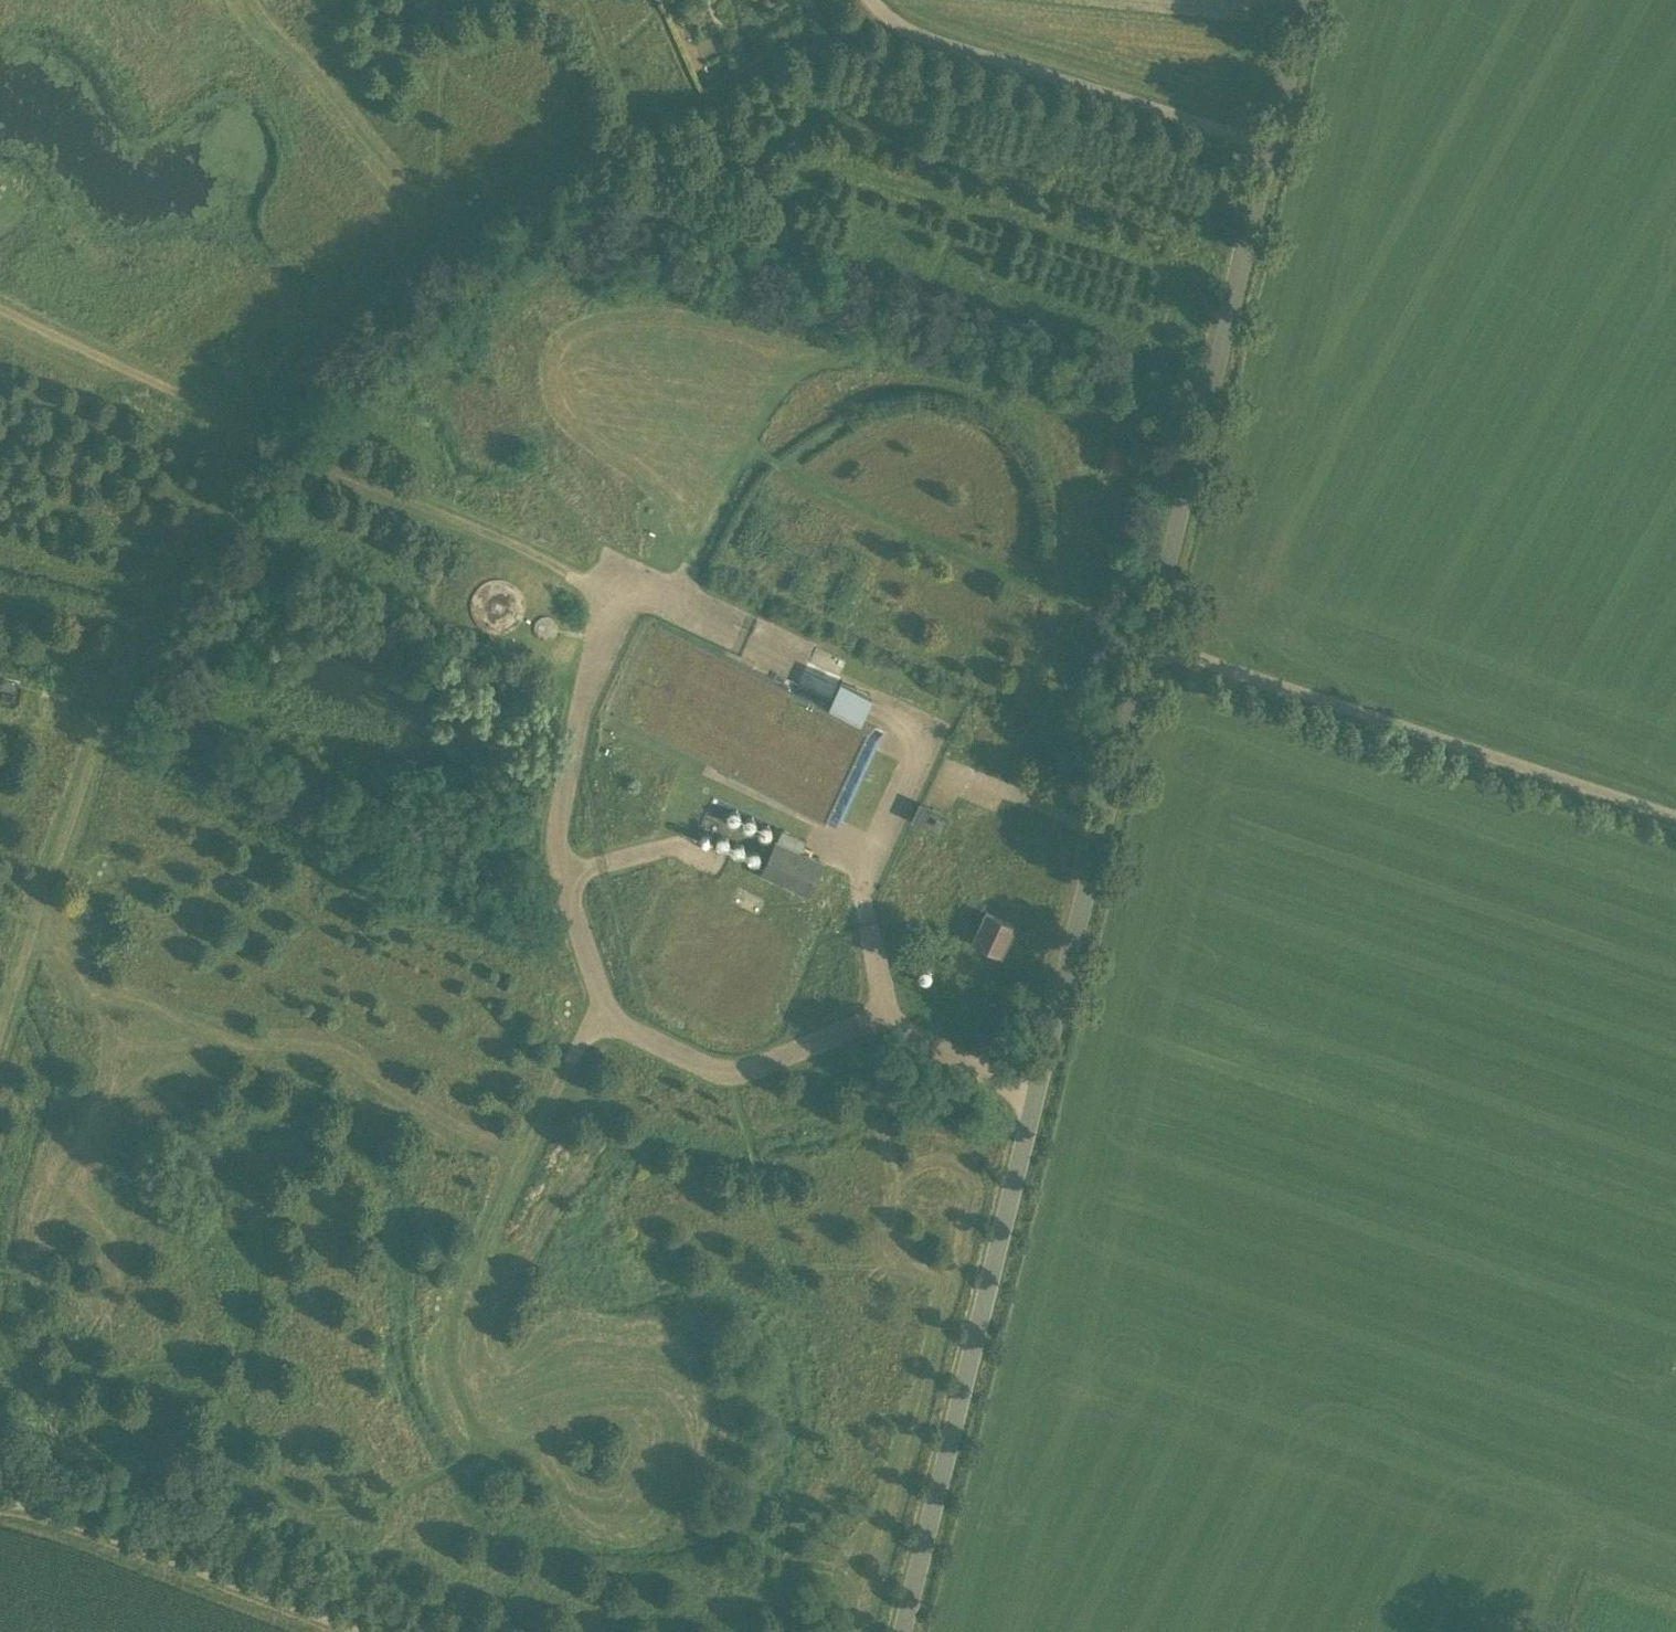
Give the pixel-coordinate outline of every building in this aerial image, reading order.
[(611,714),(833,817),(833,816),(841,820),(883,729),(653,622),(611,714)] [(800,684),(833,697),(842,673),(809,661),(800,684)] [(846,671),(835,699),(868,713),(880,685),(846,671)] [(920,803),(913,817),(939,829),(946,815),(920,803)] [(710,842),(761,862),(775,827),(724,807),(710,842)] [(800,851),(806,839),(782,828),(762,870),(808,892),(822,862),(800,851)] [(987,911),(974,938),(1000,950),(1012,924),(987,911)]
